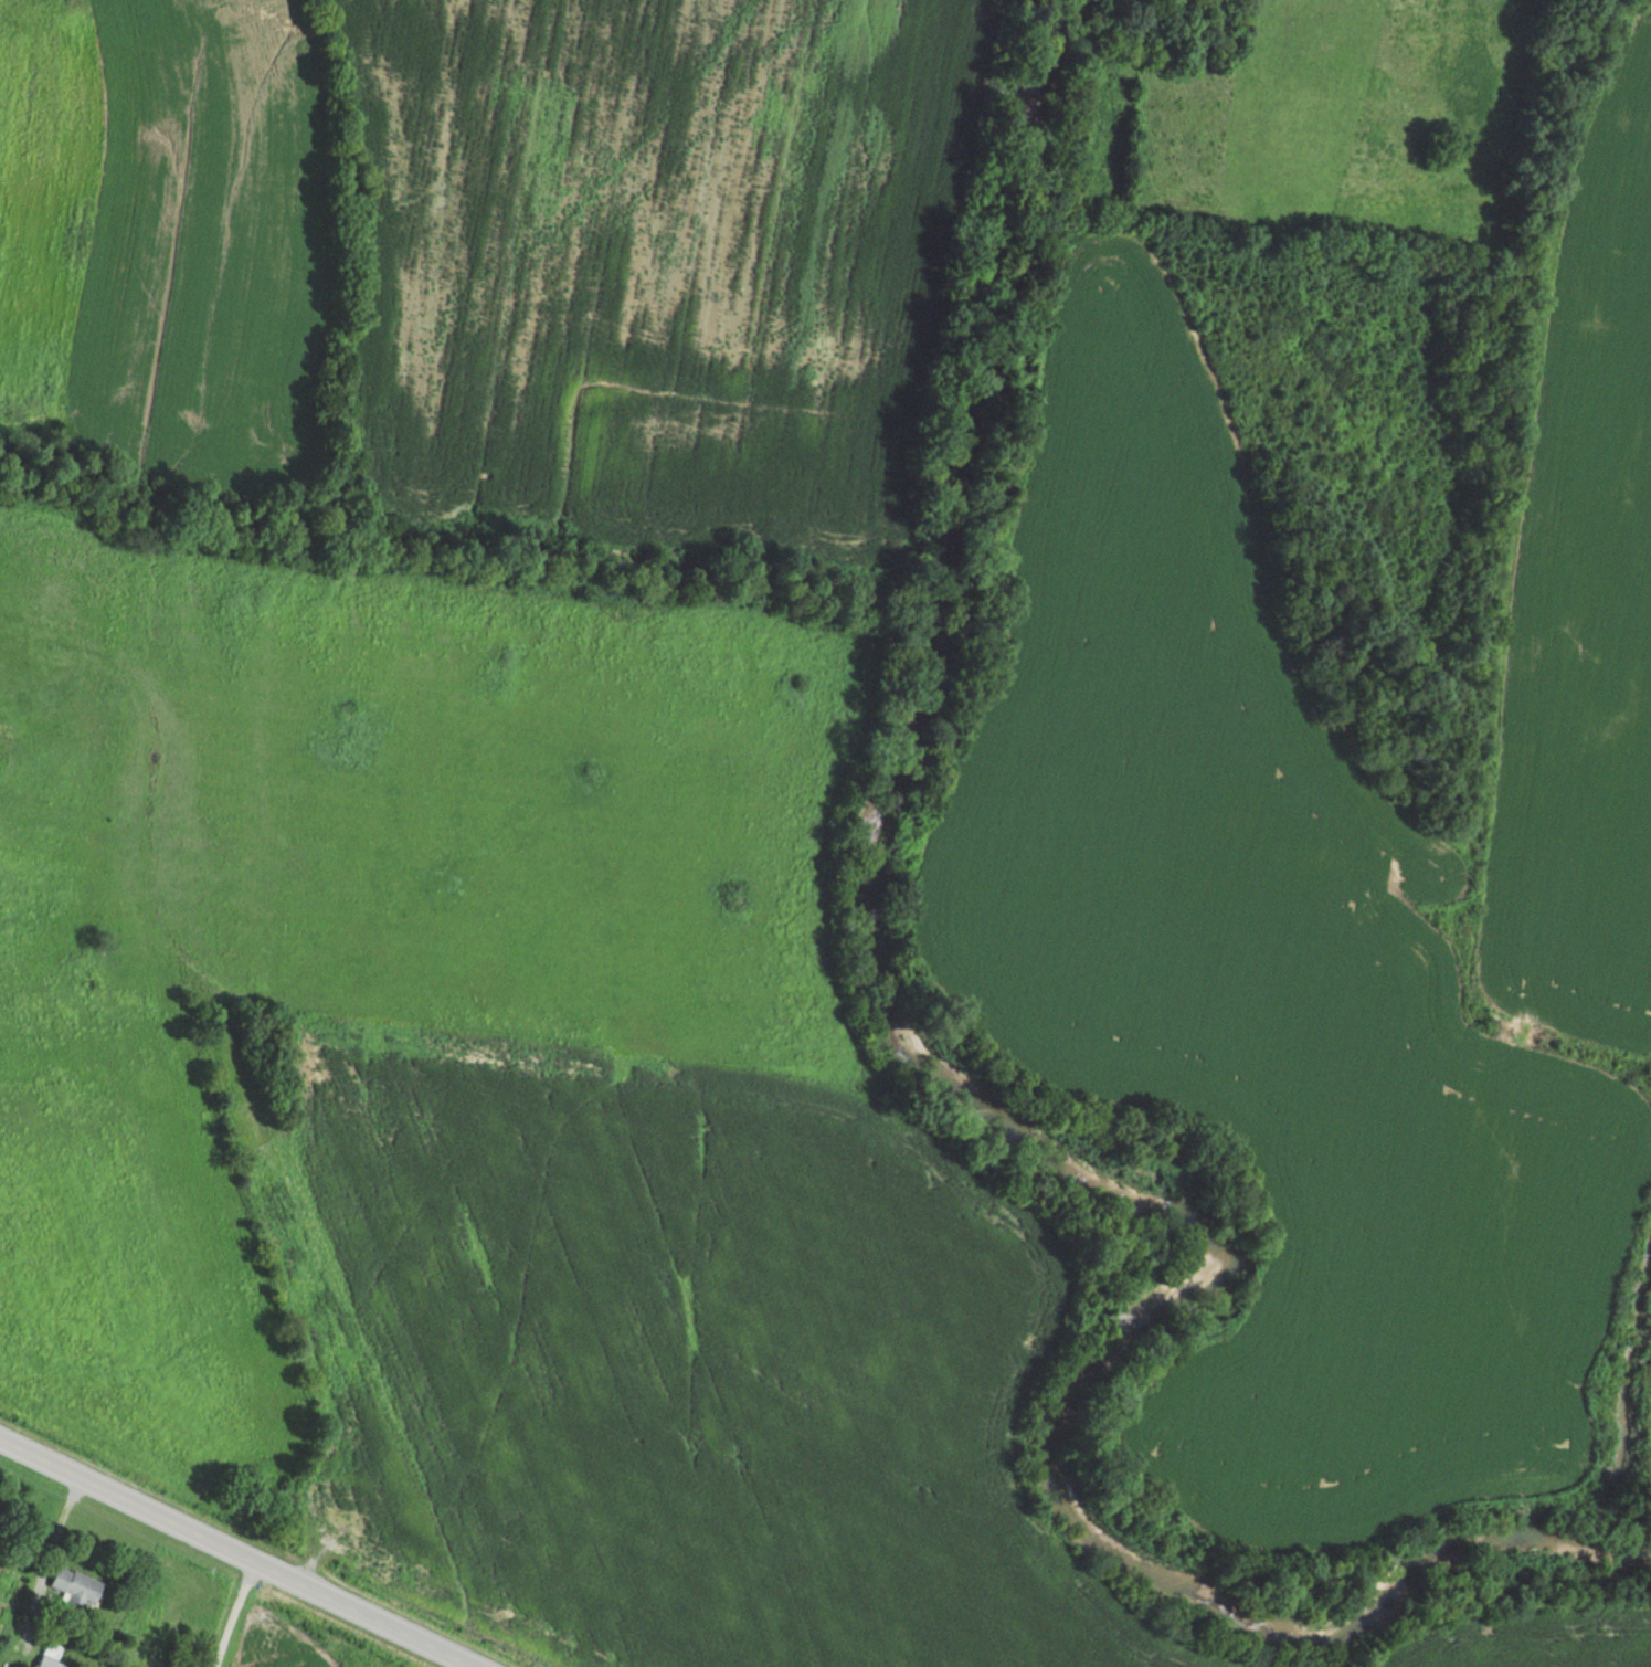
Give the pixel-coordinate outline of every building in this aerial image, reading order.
[(52,1586),(72,1593),(68,1603),(87,1610),(90,1602),(99,1605),(107,1581),(60,1565),(52,1586)] [(46,1654),(40,1666),(71,1666),(72,1666),(46,1654)]
